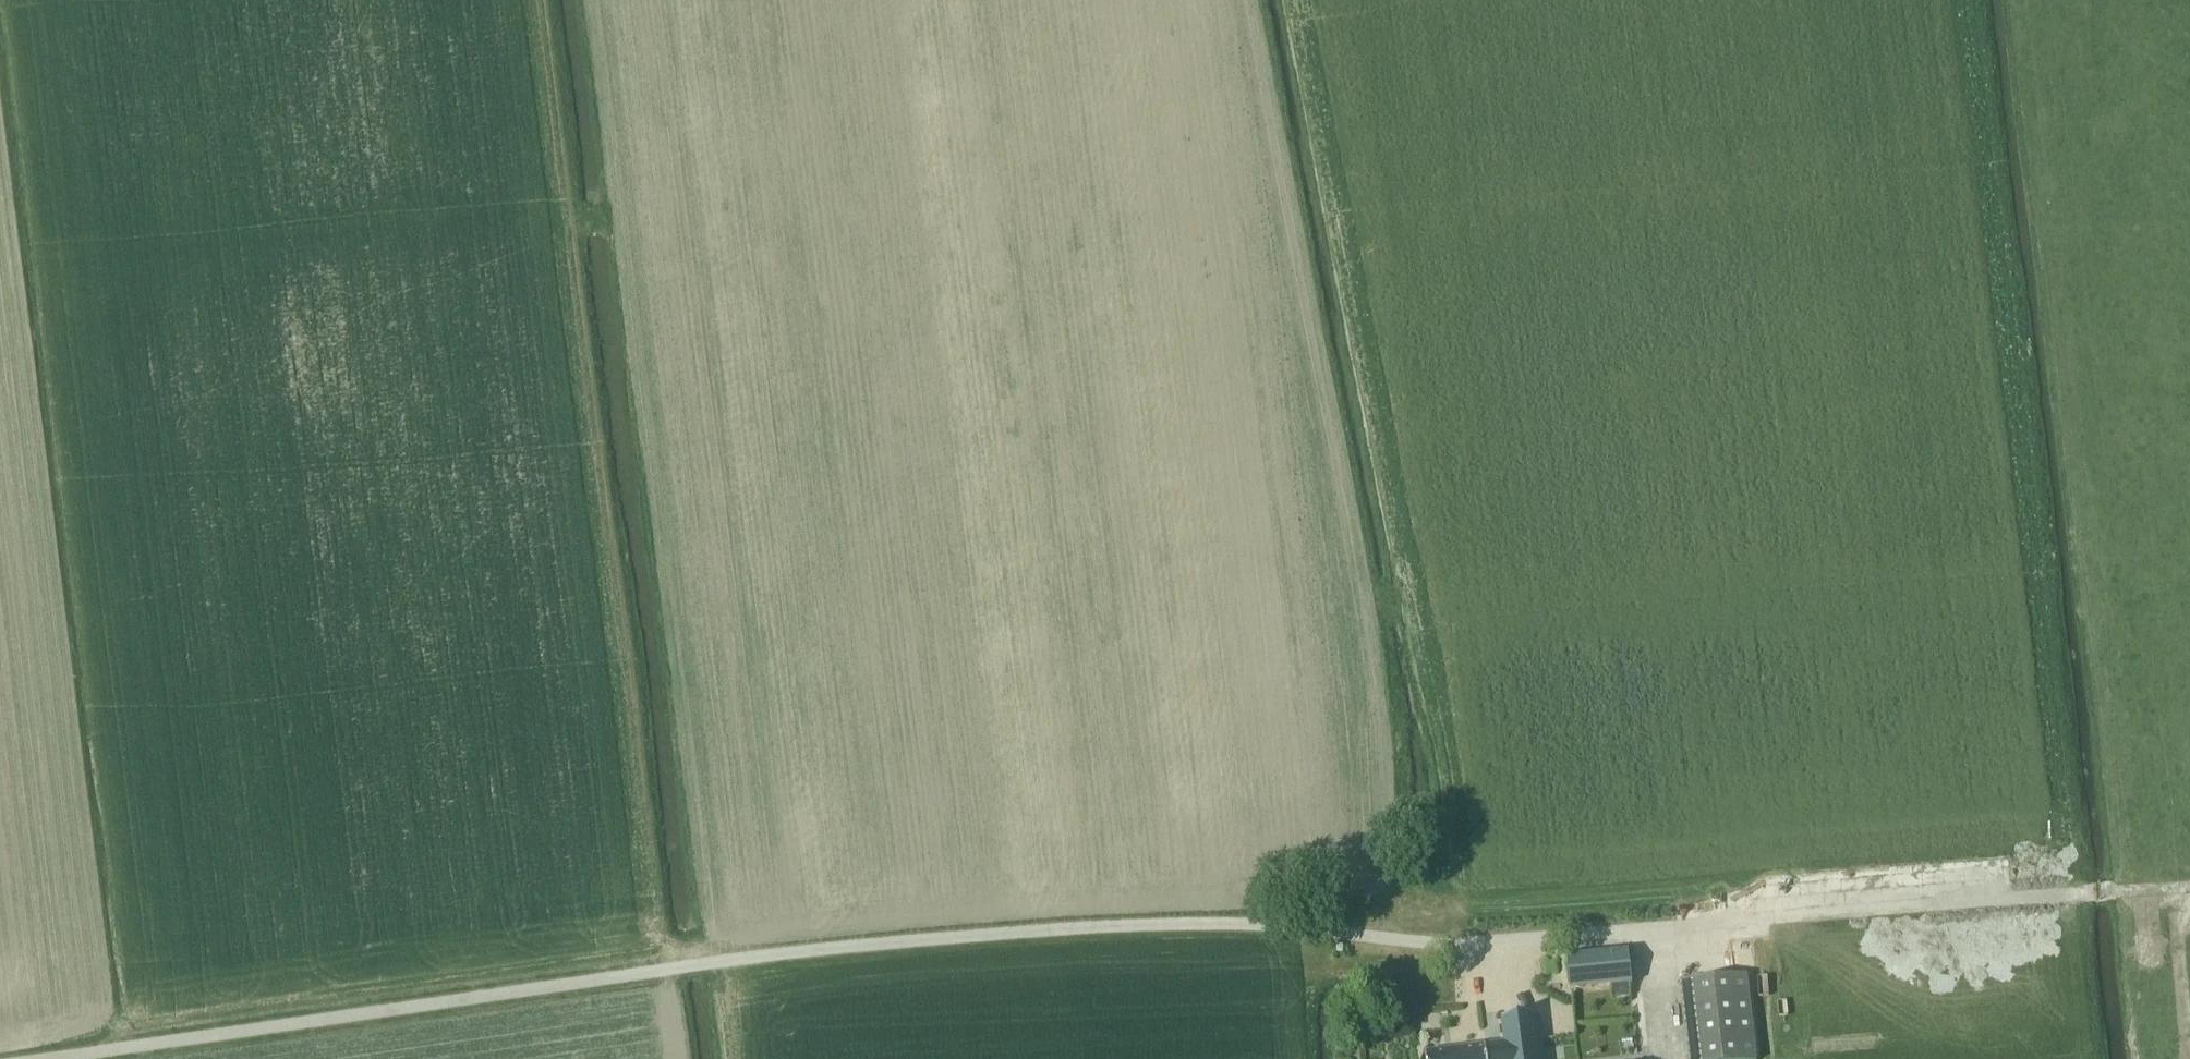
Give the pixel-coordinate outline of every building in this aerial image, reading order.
[(1575,989),(1635,983),(1632,950),(1572,957),(1575,989)] [(1749,973),(1684,980),(1693,1058),(1759,1058),(1749,973)] [(1484,1034),(1472,1036),(1473,1049),(1427,1054),(1428,1058),(1541,1058),(1535,1014),(1502,1019),(1505,1044),(1485,1046),(1484,1034)]
